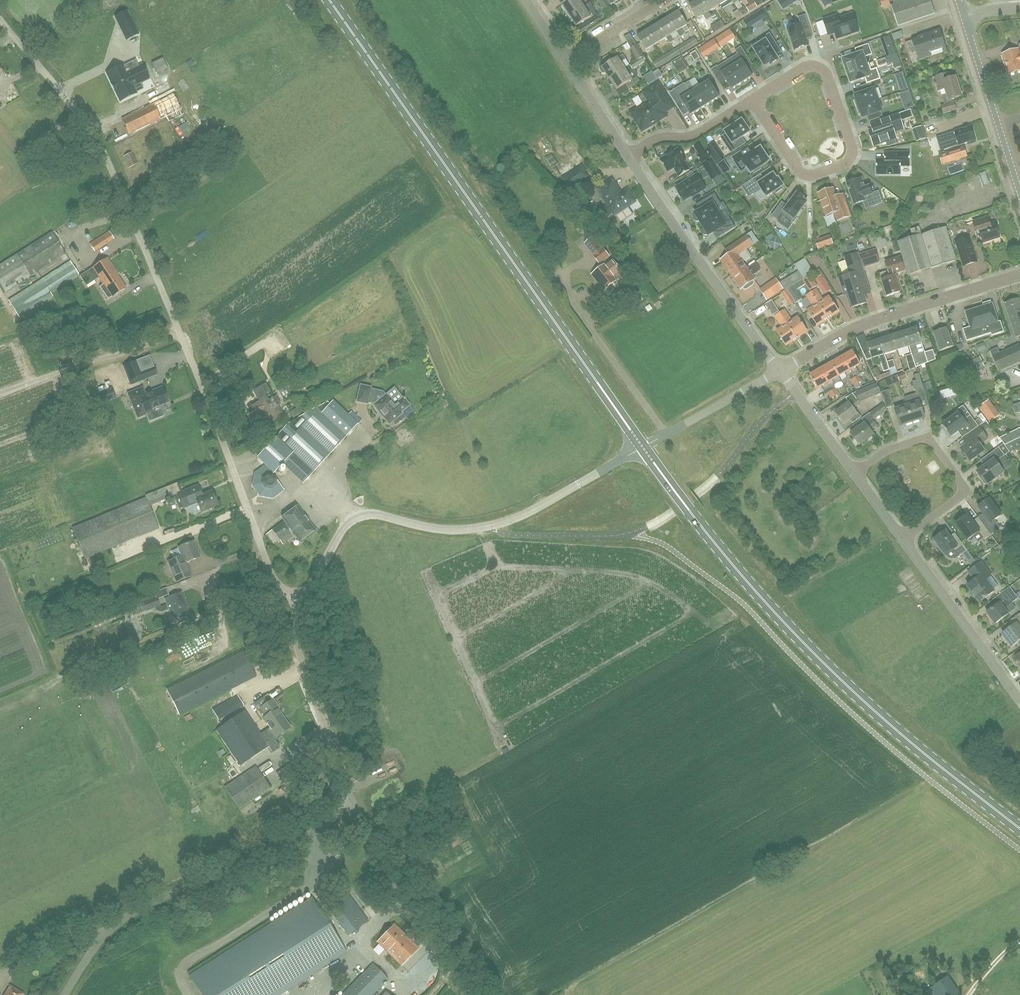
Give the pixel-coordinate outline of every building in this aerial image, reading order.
[(583,6),(579,0),(558,0),(568,16),(583,6)] [(610,6),(607,1),(606,0),(598,0),(605,10),(610,7),(610,6)] [(702,0),(699,0),(690,6),(698,19),(710,12),(702,0)] [(717,0),(702,0),(710,12),(720,6),(717,0)] [(753,0),(746,0),(750,7),(747,9),(749,13),(758,8),(753,0)] [(824,3),(822,0),(811,0),(806,3),(813,17),(820,13),(817,6),(824,3)] [(898,27),(935,15),(930,0),(912,0),(892,7),(898,27)] [(583,6),(568,16),(575,27),(584,22),(587,27),(599,19),(593,9),(588,13),(583,6)] [(738,11),(742,17),(748,14),(744,7),(738,11)] [(759,21),(765,17),(761,10),(755,14),(759,21)] [(688,25),(680,11),(669,18),(678,31),(677,32),(681,38),(685,35),(681,29),(688,25)] [(742,17),(738,11),(733,14),(737,20),(742,17)] [(121,29),(127,40),(132,38),(133,37),(138,35),(138,34),(136,29),(135,28),(133,23),(127,12),(116,17),(121,29)] [(837,16),(823,21),(828,35),(835,33),(837,39),(859,31),(853,14),(838,19),(837,16)] [(801,25),(788,29),(795,50),(809,46),(807,40),(803,30),(810,27),(806,15),(798,18),(801,25)] [(677,32),(678,31),(669,18),(659,24),(667,38),(670,44),(675,42),(671,36),(677,32)] [(717,24),(721,30),(726,27),(722,21),(717,24)] [(657,44),(667,38),(659,24),(648,31),(657,44)] [(721,30),(717,24),(711,27),(712,28),(709,30),(712,35),(721,30)] [(657,44),(648,31),(638,37),(646,51),(657,44)] [(944,54),(948,53),(940,31),(918,38),(919,40),(913,42),(913,41),(906,44),(911,58),(917,56),(919,61),(932,57),(931,54),(943,50),(944,54)] [(896,35),(898,41),(906,39),(904,32),(896,35)] [(771,48),(777,44),(770,33),(751,45),(758,55),(756,56),(760,62),(761,61),(765,67),(770,64),(771,65),(779,61),(771,48)] [(722,35),(715,39),(720,46),(726,42),(722,35)] [(685,44),(688,49),(698,43),(695,38),(685,44)] [(685,44),(677,49),(675,50),(678,56),(688,49),(685,44)] [(843,60),(847,71),(867,65),(867,64),(865,58),(872,55),(869,45),(868,45),(855,49),(857,55),(843,60)] [(893,45),(884,48),(887,56),(896,53),(893,45)] [(638,60),(644,57),(637,46),(631,49),(638,60)] [(709,53),(705,46),(698,50),(703,57),(709,53)] [(732,67),(742,84),(753,77),(752,75),(748,69),(753,65),(741,47),(735,51),(742,61),(732,67)] [(664,57),(668,62),(678,56),(675,50),(664,57)] [(1019,52),(1018,50),(1002,55),(1009,76),(1019,72),(1019,52)] [(690,55),(695,62),(700,58),(696,51),(690,55)] [(610,79),(625,69),(621,63),(626,59),(623,55),(606,66),(603,65),(601,67),(600,69),(603,73),(605,74),(606,73),(610,79)] [(668,62),(664,57),(654,63),(657,68),(668,62)] [(671,63),(676,70),(684,64),(680,57),(671,63)] [(168,70),(163,59),(152,64),(157,75),(168,70)] [(851,83),(865,78),(867,84),(881,79),(877,69),(871,70),(869,63),(867,64),(867,65),(847,71),(851,83)] [(901,64),(894,67),(896,74),(903,72),(901,64)] [(124,67),(123,66),(109,73),(108,74),(107,74),(107,75),(112,84),(115,91),(116,92),(120,101),(121,101),(122,100),(136,93),(133,87),(141,83),(149,79),(142,66),(139,67),(131,71),(127,65),(124,67)] [(625,69),(610,79),(610,80),(609,81),(609,83),(610,85),(612,86),(614,85),(617,90),(625,85),(628,91),(640,83),(636,77),(637,75),(636,73),(634,71),(632,71),(632,70),(629,66),(625,69)] [(711,70),(721,86),(727,82),(730,88),(732,90),(742,84),(732,67),(722,73),(717,66),(711,70)] [(898,82),(905,80),(903,73),(896,76),(898,82)] [(952,100),(962,97),(955,78),(951,79),(949,73),(934,78),(936,84),(935,84),(936,87),(937,87),(938,92),(945,89),(947,95),(942,96),(945,106),(942,107),(944,114),(957,110),(954,103),(953,103),(952,100)] [(710,81),(700,87),(711,103),(720,98),(710,81)] [(686,87),(690,93),(701,110),(711,103),(700,87),(695,90),(689,82),(685,85),(686,87)] [(860,94),(859,94),(855,96),(857,100),(855,101),(857,108),(878,101),(874,89),(871,83),(859,87),(861,92),(860,94)] [(632,113),(633,115),(638,124),(637,124),(641,130),(644,131),(650,127),(649,126),(666,116),(664,113),(673,107),(658,84),(644,93),(650,102),(632,113)] [(691,116),(701,110),(690,93),(681,99),(677,93),(675,90),(669,94),(680,111),(685,108),(689,113),(691,116)] [(161,121),(182,110),(174,94),(153,104),(153,105),(160,119),(161,121)] [(882,112),(878,101),(857,108),(859,114),(861,114),(863,118),(868,117),(870,118),(871,121),(883,117),(882,112)] [(913,101),(903,105),(905,111),(915,107),(913,101)] [(129,134),(160,119),(153,105),(122,120),(129,134)] [(911,110),(900,114),(903,121),(914,117),(911,110)] [(903,129),(902,125),(898,114),(881,120),(881,121),(871,124),(873,131),(870,132),(874,146),(886,142),(888,147),(897,144),(895,139),(896,138),(894,132),(903,129)] [(742,120),(735,124),(731,127),(725,132),(731,141),(726,144),(731,153),(746,144),(742,138),(751,132),(742,120)] [(960,146),(976,141),(972,127),(942,136),(944,144),(958,139),(960,146)] [(927,141),(917,143),(919,152),(929,150),(927,141)] [(741,172),(747,168),(751,173),(754,172),(755,173),(761,169),(760,167),(769,161),(766,156),(768,155),(763,148),(762,150),(761,148),(756,151),(753,145),(733,158),(741,172)] [(943,166),(968,158),(965,147),(939,155),(943,166)] [(678,149),(660,161),(667,172),(674,168),(679,177),(689,170),(684,162),(686,161),(678,149)] [(707,151),(697,156),(701,163),(711,157),(707,151)] [(62,160),(70,156),(69,152),(60,155),(62,160)] [(132,153),(124,157),(129,169),(138,164),(132,153)] [(713,158),(717,164),(725,159),(721,153),(713,158)] [(901,166),(910,166),(910,153),(897,153),(885,153),(885,160),(877,160),(877,175),(901,175),(901,166)] [(712,180),(721,175),(712,161),(704,166),(712,180)] [(730,170),(724,161),(718,165),(724,174),(730,170)] [(588,177),(585,172),(586,171),(582,165),(563,178),(567,184),(568,183),(571,188),(588,177)] [(774,174),(765,180),(756,186),(752,180),(742,187),(749,198),(761,190),(767,198),(775,192),(777,194),(783,189),(782,188),(784,186),(778,178),(777,179),(774,174)] [(683,198),(685,200),(692,196),(692,197),(706,189),(697,175),(677,188),(678,190),(678,192),(681,197),(683,198)] [(978,176),(978,186),(992,186),(992,175),(978,176)] [(849,191),(854,203),(855,206),(869,201),(871,207),(883,203),(879,192),(872,194),(869,187),(865,188),(862,179),(856,181),(855,179),(848,182),(849,183),(847,184),(849,189),(848,189),(849,191)] [(617,188),(612,180),(598,189),(609,206),(603,210),(607,216),(613,212),(615,214),(635,201),(628,190),(620,195),(616,188),(617,188)] [(842,195),(836,198),(833,189),(819,194),(827,216),(836,213),(838,221),(850,217),(842,195)] [(792,223),(807,203),(803,199),(804,198),(798,193),(788,207),(782,202),(772,216),(778,221),(782,215),(792,223)] [(700,221),(702,225),(719,214),(715,208),(721,205),(715,194),(704,200),(707,206),(695,214),(696,214),(694,216),(694,218),(694,220),(696,222),(698,222),(700,221)] [(739,203),(735,207),(741,214),(745,210),(739,203)] [(719,214),(702,225),(704,228),(703,230),(702,232),(703,234),(704,235),(706,236),(709,235),(709,236),(721,228),(725,234),(736,228),(729,217),(723,220),(719,214)] [(984,244),(1000,238),(995,224),(990,226),(988,218),(973,223),(978,237),(981,236),(984,244)] [(946,228),(922,236),(919,229),(912,231),(914,238),(898,243),(908,276),(956,261),(946,228)] [(95,253),(115,240),(109,232),(90,245),(95,253)] [(5,294),(66,254),(53,233),(0,268),(0,286),(5,294)] [(754,245),(747,236),(725,250),(729,255),(721,261),(732,276),(745,266),(738,256),(754,245)] [(854,239),(848,241),(851,250),(857,248),(854,239)] [(964,267),(977,263),(970,239),(957,243),(964,267)] [(821,250),(836,245),(835,240),(819,245),(821,250)] [(593,258),(598,264),(608,257),(603,250),(593,258)] [(864,268),(879,263),(876,251),(860,256),(864,268)] [(867,287),(863,272),(857,255),(846,259),(851,276),(840,280),(845,296),(847,295),(852,309),(866,304),(861,289),(867,287)] [(105,286),(118,276),(119,276),(108,259),(81,277),(87,287),(99,279),(103,285),(104,286),(105,286)] [(895,297),(900,296),(900,294),(901,293),(900,292),(902,292),(898,278),(896,279),(895,275),(904,272),(901,259),(886,264),(889,276),(887,276),(886,273),(880,275),(885,291),(883,291),(885,297),(887,297),(887,298),(895,295),(895,297)] [(809,260),(797,265),(800,272),(796,275),(799,281),(815,274),(809,260)] [(54,297),(52,293),(80,275),(71,262),(10,302),(21,318),(54,297)] [(604,266),(592,276),(604,291),(606,289),(608,292),(610,293),(615,288),(615,287),(613,284),(614,283),(612,280),(621,273),(612,262),(605,268),(604,266)] [(745,266),(732,276),(741,289),(743,288),(744,290),(747,290),(753,285),(754,283),(753,281),(754,280),(751,276),(759,270),(755,264),(750,267),(749,266),(746,268),(745,266)] [(104,286),(103,285),(100,287),(108,299),(112,297),(113,298),(126,289),(118,276),(105,286),(104,286)] [(826,294),(832,290),(823,276),(816,280),(826,294)] [(803,281),(804,282),(806,286),(810,292),(817,287),(811,277),(803,281)] [(776,279),(766,286),(760,290),(767,300),(783,289),(776,279)] [(785,291),(791,287),(786,280),(780,283),(785,291)] [(806,286),(804,282),(794,288),(796,292),(806,286)] [(802,301),(796,292),(794,288),(790,291),(798,303),(802,301)] [(811,294),(828,319),(839,312),(830,298),(824,302),(816,290),(811,294)] [(788,291),(783,295),(790,306),(795,303),(788,291)] [(828,319),(811,294),(806,297),(814,308),(808,312),(817,326),(828,319)] [(1010,317),(1016,338),(1019,337),(1019,302),(1019,300),(1006,304),(1010,317)] [(775,317),(780,314),(771,301),(767,304),(775,317)] [(992,337),(1005,333),(1001,322),(999,323),(993,305),(990,305),(989,303),(983,305),(984,307),(966,313),(971,328),(963,331),(967,343),(992,335),(992,337)] [(755,319),(765,313),(763,309),(753,315),(755,319)] [(780,314),(797,340),(807,333),(798,319),(793,322),(785,311),(780,314)] [(797,340),(780,314),(775,317),(783,329),(777,333),(786,347),(797,340)] [(822,326),(827,334),(833,331),(829,323),(822,326)] [(905,333),(910,348),(912,355),(917,369),(929,364),(925,354),(919,356),(916,346),(922,344),(918,329),(905,333)] [(953,347),(951,342),(947,329),(934,333),(941,352),(953,347)] [(893,337),(898,352),(910,348),(905,333),(893,337)] [(881,341),(885,356),(898,352),(893,337),(881,341)] [(885,356),(881,341),(860,347),(867,362),(873,360),(880,358),(884,372),(890,370),(888,363),(885,356)] [(1019,363),(1019,348),(1019,346),(993,357),(999,372),(1019,363)] [(843,357),(853,375),(858,372),(856,368),(861,365),(853,352),(843,357)] [(925,354),(929,364),(934,362),(931,352),(925,354)] [(911,371),(917,369),(912,355),(906,357),(911,371)] [(832,364),(839,378),(845,374),(848,378),(853,375),(843,357),(832,364)] [(984,367),(980,357),(956,369),(957,371),(958,370),(962,377),(984,367)] [(131,386),(149,379),(158,375),(154,368),(142,372),(138,362),(124,367),(131,386)] [(820,371),(830,388),(835,385),(833,381),(839,378),(832,364),(820,371)] [(877,381),(891,375),(890,371),(881,374),(878,368),(872,371),(877,381)] [(830,388),(820,371),(810,376),(818,389),(822,387),(825,391),(830,388)] [(908,407),(913,423),(924,419),(918,399),(926,397),(919,375),(915,377),(917,382),(913,383),(916,394),(905,398),(908,407)] [(332,381),(327,384),(331,390),(336,387),(332,381)] [(852,395),(856,400),(859,403),(881,394),(877,384),(852,395)] [(361,386),(357,402),(368,405),(368,403),(373,404),(374,405),(373,406),(389,426),(393,422),(396,426),(405,418),(401,413),(410,406),(404,398),(402,399),(394,389),(387,395),(386,396),(383,393),(371,390),(371,388),(361,386)] [(146,413),(169,403),(163,388),(145,395),(143,389),(129,395),(139,418),(147,415),(146,413)] [(98,394),(101,402),(114,396),(111,389),(98,394)] [(288,389),(281,394),(285,401),(292,396),(288,389)] [(887,409),(895,407),(889,391),(881,393),(887,409)] [(314,398),(311,392),(303,397),(306,402),(314,398)] [(259,419),(263,426),(270,422),(271,425),(285,417),(279,406),(281,404),(277,397),(270,400),(267,402),(265,398),(261,400),(252,405),(256,411),(249,415),(248,416),(252,423),(259,419)] [(859,403),(856,400),(850,404),(849,404),(836,414),(844,425),(850,420),(853,424),(860,418),(854,410),(860,405),(859,403)] [(988,423),(996,418),(998,416),(987,401),(977,408),(988,423)] [(354,416),(351,419),(333,402),(331,404),(328,402),(291,422),(258,459),(266,467),(274,475),(282,465),(303,484),(358,425),(358,426),(361,422),(354,416)] [(870,414),(874,419),(875,421),(888,411),(883,405),(870,414)] [(957,411),(959,414),(943,425),(952,437),(962,430),(963,430),(964,429),(968,435),(983,425),(979,420),(975,423),(964,406),(957,411)] [(913,423),(908,407),(895,411),(900,427),(913,423)] [(877,426),(872,421),(866,426),(865,425),(851,435),(859,447),(874,436),(870,431),(877,426)] [(970,435),(964,440),(968,445),(961,451),(970,463),(985,452),(980,447),(989,440),(980,428),(970,435)] [(1016,430),(999,438),(1004,444),(1005,446),(1019,439),(1019,438),(1016,430)] [(933,438),(938,446),(943,443),(937,435),(933,438)] [(1005,446),(1010,452),(1019,448),(1019,443),(1019,439),(1005,446)] [(1010,453),(1010,452),(1005,446),(1004,444),(999,448),(987,457),(991,463),(985,467),(977,473),(987,486),(1004,474),(1003,473),(996,463),(1005,457),(1010,453)] [(351,462),(364,449),(361,445),(348,458),(351,462)] [(284,491),(266,467),(255,474),(253,486),(260,496),(273,499),(284,491)] [(213,492),(203,496),(199,486),(178,495),(183,508),(197,503),(201,513),(218,507),(213,492)] [(170,498),(169,495),(166,488),(146,497),(147,499),(73,530),(85,559),(146,534),(159,529),(150,506),(170,498)] [(979,508),(983,514),(989,522),(984,526),(992,536),(992,535),(1001,529),(995,521),(1001,516),(989,500),(979,508)] [(272,531),(267,535),(274,545),(279,541),(291,532),(295,537),(295,538),(296,538),(300,543),(315,532),(305,518),(298,507),(294,510),(282,519),(284,522),(272,531)] [(979,532),(985,540),(992,536),(984,526),(983,525),(977,529),(967,516),(955,525),(967,541),(979,532)] [(957,559),(960,557),(968,552),(959,541),(955,544),(946,532),(934,541),(946,557),(947,558),(949,559),(951,560),(953,561),(955,560),(957,559)] [(978,555),(985,547),(978,542),(972,550),(978,555)] [(181,546),(181,548),(179,548),(179,549),(172,552),(175,560),(169,562),(174,576),(177,583),(191,577),(188,571),(186,564),(200,558),(194,543),(185,546),(184,545),(181,546)] [(980,603),(995,592),(986,581),(992,577),(982,563),(969,573),(975,582),(968,587),(980,603)] [(1019,598),(1019,593),(1016,596),(1010,588),(995,599),(1000,605),(988,614),(997,625),(1009,616),(1005,610),(1019,598)] [(162,613),(169,610),(173,620),(178,618),(179,620),(186,617),(186,615),(189,614),(181,593),(165,600),(167,605),(161,608),(161,606),(160,606),(155,608),(157,612),(162,613)] [(147,612),(155,608),(160,606),(155,594),(136,601),(137,605),(129,609),(132,617),(147,612)] [(1013,620),(1017,625),(1004,635),(1014,647),(1019,642),(1019,615),(1013,620)] [(154,644),(171,637),(168,629),(150,636),(154,644)] [(251,648),(244,652),(167,691),(179,716),(257,677),(253,670),(260,666),(264,664),(255,647),(251,648)] [(212,710),(218,720),(244,706),(238,695),(212,710)] [(261,710),(266,717),(264,719),(270,729),(261,735),(245,712),(217,731),(241,766),(269,747),(266,743),(276,737),(277,738),(291,729),(278,710),(280,709),(274,701),(261,710)] [(297,763),(301,769),(306,765),(300,757),(295,761),(297,763)] [(240,809),(271,789),(257,767),(226,788),(240,809)] [(268,778),(279,774),(278,770),(267,774),(268,778)] [(349,936),(368,922),(349,897),(330,912),(349,936)] [(346,952),(312,899),(190,977),(202,994),(279,994),(346,952)] [(402,966),(418,949),(395,926),(378,943),(402,966)] [(344,994),(374,994),(388,980),(373,966),(344,994)] [(948,977),(929,992),(931,994),(961,994),(948,977)] [(7,994),(6,994),(23,994),(24,994),(12,987),(7,994)]
